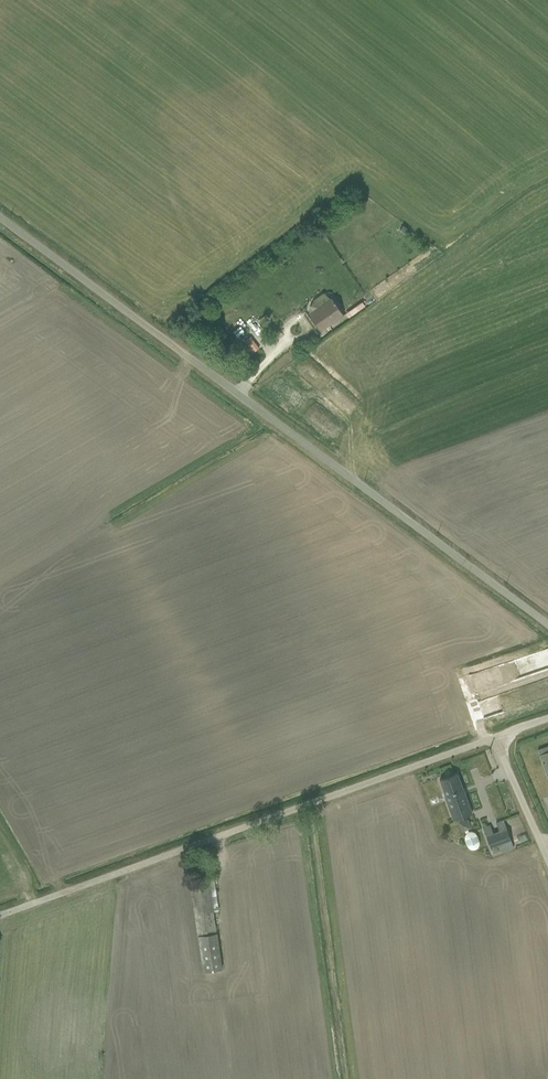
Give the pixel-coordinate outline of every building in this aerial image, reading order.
[(330,293),(309,308),(320,322),(340,307),(330,293)] [(247,332),(240,335),(247,348),(253,345),(247,332)] [(537,753),(547,783),(547,750),(537,753)] [(453,771),(436,778),(452,817),(468,811),(453,771)] [(504,819),(484,826),(493,854),(513,847),(504,819)] [(224,967),(210,877),(191,880),(205,970),(224,967)] [(269,1054),(275,1052),(271,1034),(264,1036),(269,1054)]
